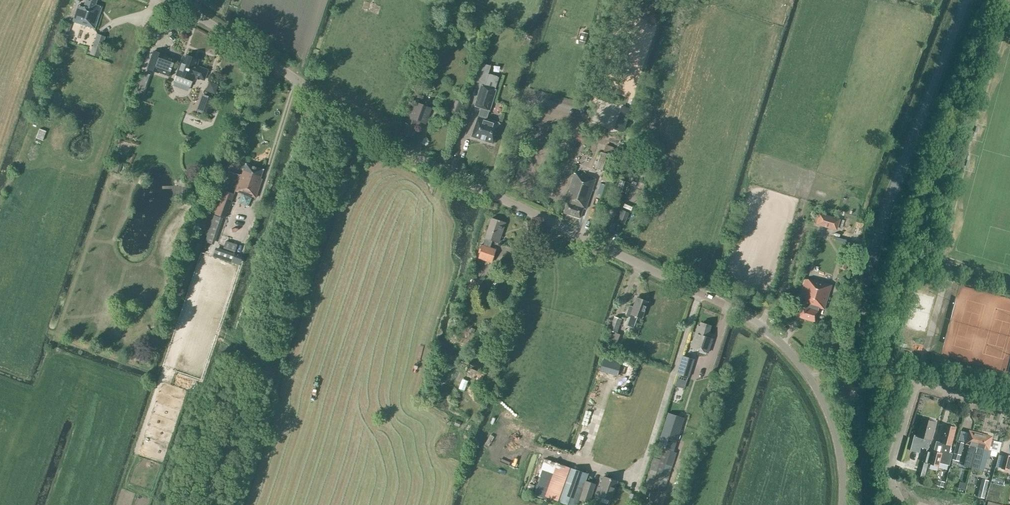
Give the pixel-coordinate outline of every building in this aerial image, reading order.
[(102,7),(95,5),(97,0),(86,0),(84,7),(78,5),(73,21),(95,28),(102,7)] [(456,24),(458,18),(451,15),(448,22),(456,24)] [(105,36),(97,34),(90,55),(98,58),(105,36)] [(168,76),(174,59),(162,55),(162,54),(153,51),(147,69),(156,72),(156,71),(168,76)] [(196,66),(198,60),(186,55),(184,63),(181,61),(176,75),(192,81),(193,80),(194,80),(195,77),(204,80),(207,70),(196,66)] [(206,91),(215,94),(219,84),(210,81),(206,91)] [(492,144),(499,123),(486,119),(489,112),(490,112),(496,90),(481,85),(474,106),(480,108),(477,117),(471,137),(492,144)] [(209,115),(215,99),(202,94),(196,111),(209,115)] [(450,110),(457,113),(462,103),(454,100),(450,110)] [(426,124),(432,108),(413,101),(410,110),(411,111),(409,117),(402,133),(411,136),(412,133),(414,134),(419,121),(426,124)] [(452,124),(454,117),(445,113),(442,120),(452,124)] [(47,132),(39,129),(36,138),(43,141),(47,132)] [(603,153),(611,155),(614,147),(606,144),(603,153)] [(611,155),(603,153),(601,152),(596,168),(608,172),(613,156),(611,155)] [(258,182),(263,169),(245,164),(242,175),(240,174),(234,191),(255,198),(260,183),(258,182)] [(608,183),(611,175),(603,172),(600,180),(608,183)] [(580,175),(574,173),(564,202),(567,203),(563,213),(579,218),(583,208),(585,209),(587,206),(586,206),(595,179),(581,174),(580,175)] [(621,195),(625,181),(620,180),(616,193),(621,195)] [(225,218),(228,209),(234,194),(223,190),(215,214),(225,218)] [(624,224),(629,213),(622,210),(617,221),(624,224)] [(837,230),(840,219),(819,213),(816,224),(837,230)] [(214,245),(223,218),(214,215),(205,242),(214,245)] [(603,230),(609,232),(614,217),(608,215),(603,230)] [(498,242),(505,223),(491,218),(485,238),(486,238),(483,245),(482,245),(476,263),(485,266),(486,261),(491,262),(495,249),(489,247),(492,240),(498,242)] [(231,263),(235,254),(215,247),(212,256),(231,263)] [(845,270),(848,260),(843,258),(839,268),(845,270)] [(813,281),(805,279),(798,301),(803,303),(799,317),(814,322),(819,307),(824,309),(831,285),(814,279),(813,281)] [(641,318),(647,302),(636,298),(633,307),(629,305),(625,315),(630,317),(627,325),(633,328),(634,324),(637,316),(641,318)] [(616,333),(616,332),(621,319),(614,317),(609,330),(610,330),(616,333)] [(706,337),(710,325),(701,323),(700,326),(697,326),(691,347),(707,352),(712,339),(706,337)] [(620,334),(616,332),(616,333),(610,330),(604,347),(613,350),(620,334)] [(617,376),(622,358),(604,353),(599,371),(617,376)] [(688,377),(693,359),(682,356),(676,373),(688,377)] [(676,441),(684,418),(668,412),(660,436),(676,441)] [(932,440),(937,422),(922,418),(917,436),(915,436),(911,451),(919,453),(921,447),(928,449),(930,440),(932,440)] [(952,445),(956,427),(947,425),(942,443),(937,442),(934,451),(933,451),(930,464),(939,467),(940,464),(949,466),(953,454),(950,453),(952,445)] [(973,466),(981,434),(969,431),(966,444),(970,445),(964,466),(972,469),(973,466)] [(981,434),(973,466),(979,468),(982,457),(987,458),(989,450),(999,452),(1002,442),(992,440),(993,437),(981,434)] [(961,455),(964,443),(957,441),(954,454),(961,455)] [(660,458),(664,448),(656,446),(652,456),(660,458)] [(928,463),(931,453),(925,451),(923,461),(928,463)] [(1005,455),(1002,468),(1009,470),(1009,467),(1009,456),(1005,455)] [(652,457),(648,469),(656,472),(659,459),(652,457)] [(568,467),(555,463),(543,497),(556,501),(560,490),(562,483),(568,467)] [(585,481),(588,473),(569,467),(563,484),(562,483),(560,490),(561,490),(560,494),(557,501),(569,504),(577,504),(578,500),(589,503),(595,484),(585,481)] [(664,474),(648,469),(643,485),(659,490),(664,474)] [(610,500),(617,481),(603,476),(599,487),(598,487),(595,495),(610,500)] [(985,499),(989,481),(983,480),(979,498),(985,499)]
